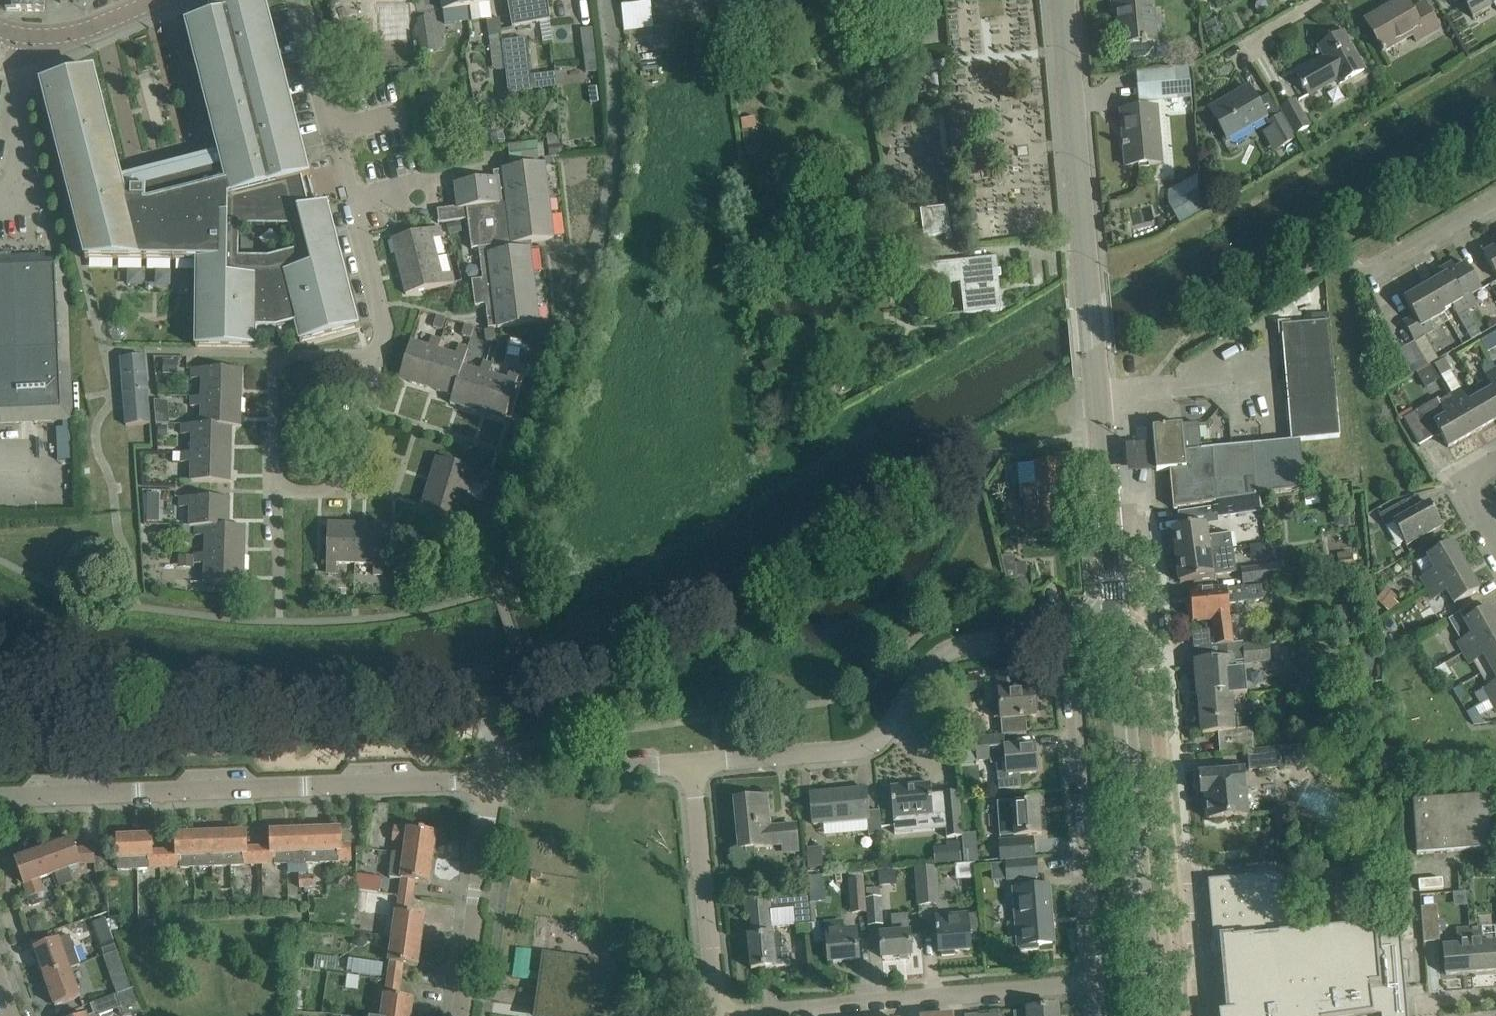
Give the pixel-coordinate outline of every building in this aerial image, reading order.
[(6,10),(6,11),(44,11),(45,0),(0,0),(0,8),(6,10)] [(41,83),(86,259),(197,261),(196,348),(256,348),(256,329),(276,329),(296,324),(301,343),(358,328),(327,204),(316,207),(313,196),(315,196),(314,194),(313,195),(310,183),(311,183),(311,181),(310,182),(309,178),(264,0),(237,0),(210,7),(213,17),(186,24),(196,62),(204,60),(206,71),(205,71),(231,173),(214,178),(238,228),(292,229),(298,253),(268,260),(237,259),(238,228),(214,178),(212,170),(125,193),(93,70),(41,83)] [(444,11),(468,8),(467,0),(443,0),(444,11)] [(513,28),(550,21),(548,0),(508,0),(513,28)] [(1156,42),(1152,0),(1117,0),(1121,45),(1124,45),(1125,50),(1135,59),(1145,58),(1154,48),(1153,43),(1156,42)] [(1376,40),(1384,53),(1409,39),(1413,47),(1441,31),(1425,3),(1412,10),(1406,0),(1402,0),(1391,7),(1392,8),(1367,22),(1376,40)] [(1468,1),(1465,3),(1474,18),(1491,8),(1489,5),(1493,3),(1495,8),(1495,0),(1467,0),(1468,1)] [(622,4),(624,31),(652,29),(650,1),(622,4)] [(414,32),(417,19),(411,2),(383,11),(391,39),(414,32)] [(500,21),(487,23),(491,57),(504,55),(500,21)] [(1302,86),(1304,90),(1308,96),(1337,80),(1340,84),(1365,70),(1344,33),(1319,47),(1322,52),(1324,51),(1328,57),(1298,74),(1304,85),(1302,86)] [(433,35),(418,37),(420,54),(435,52),(433,35)] [(510,95),(533,93),(527,40),(503,43),(510,95)] [(1189,70),(1139,75),(1142,103),(1192,98),(1189,70)] [(412,73),(401,74),(402,85),(414,84),(412,73)] [(1213,113),(1223,130),(1229,142),(1267,120),(1248,87),(1235,95),(1237,99),(1213,113)] [(1296,135),(1310,127),(1296,103),(1282,111),(1296,135)] [(1127,166),(1147,165),(1161,164),(1156,108),(1122,111),(1125,144),(1123,145),(1123,148),(1125,147),(1127,166)] [(1282,147),(1294,140),(1281,117),(1269,125),(1282,147)] [(560,147),(549,148),(549,156),(562,155),(562,147),(560,147)] [(472,280),(474,293),(475,306),(486,305),(489,328),(498,327),(498,328),(539,323),(530,248),(526,249),(525,243),(554,239),(545,164),(504,169),(504,170),(494,172),(495,179),(455,184),(458,208),(451,209),(452,220),(438,222),(438,223),(468,219),(472,249),(479,248),(483,279),(472,280)] [(1215,182),(1207,189),(1214,199),(1223,192),(1215,182)] [(1196,193),(1169,210),(1180,227),(1207,211),(1196,193)] [(947,208),(922,211),(925,237),(951,233),(947,208)] [(460,223),(448,225),(449,233),(461,231),(460,223)] [(399,267),(436,258),(432,241),(443,238),(441,227),(392,239),(399,267)] [(1491,241),(1495,248),(1484,254),(1495,275),(1495,237),(1491,241)] [(73,420),(66,260),(46,261),(45,256),(12,257),(12,263),(0,263),(0,424),(73,420)] [(441,276),(436,258),(399,267),(406,295),(454,283),(451,273),(441,276)] [(917,266),(919,281),(919,289),(961,284),(965,315),(1002,310),(997,258),(917,266)] [(1452,263),(1443,268),(1469,312),(1477,307),(1472,297),(1482,291),(1477,281),(1467,264),(1456,270),(1452,263)] [(1428,286),(1445,315),(1446,315),(1445,313),(1454,308),(1459,317),(1469,312),(1443,268),(1435,273),(1439,280),(1428,286)] [(1415,316),(1425,334),(1433,329),(1430,324),(1445,315),(1428,286),(1415,294),(1411,287),(1401,293),(1415,316)] [(1292,441),(1254,445),(1259,496),(1304,490),(1300,441),(1340,441),(1332,341),(1330,321),(1329,321),(1328,313),(1312,315),(1312,323),(1290,325),(1290,321),(1278,322),(1279,335),(1283,335),(1292,441)] [(438,316),(434,327),(443,330),(446,319),(438,316)] [(1425,334),(1415,316),(1404,322),(1414,340),(1425,334)] [(466,325),(463,336),(471,339),(475,327),(466,325)] [(494,329),(486,330),(487,341),(495,340),(494,329)] [(1482,341),(1488,351),(1495,347),(1495,344),(1491,335),(1482,341)] [(426,387),(441,339),(432,337),(429,347),(411,341),(399,379),(426,387)] [(442,340),(441,339),(426,387),(453,395),(453,396),(468,348),(459,346),(456,355),(439,350),(442,340)] [(526,343),(523,361),(540,363),(543,346),(526,343)] [(453,396),(453,395),(451,403),(478,412),(490,374),(493,364),(484,362),(481,371),(464,366),(469,349),(468,348),(453,396)] [(145,356),(121,358),(126,426),(150,424),(145,356)] [(174,373),(175,361),(164,361),(164,373),(174,373)] [(1435,369),(1440,377),(1452,371),(1446,362),(1435,369)] [(1482,368),(1487,376),(1495,371),(1495,368),(1493,362),(1482,368)] [(493,364),(490,374),(478,412),(505,420),(520,372),(509,369),(506,379),(490,374),(493,364)] [(201,397),(242,398),(242,370),(192,368),(192,379),(201,380),(201,397)] [(527,369),(524,378),(532,381),(534,371),(527,369)] [(1482,397),(1495,421),(1495,420),(1495,371),(1487,376),(1486,377),(1494,390),(1482,397)] [(1495,421),(1482,397),(1469,405),(1461,391),(1451,397),(1472,434),(1495,421)] [(242,398),(201,397),(201,398),(191,398),(191,408),(201,408),(200,425),(232,426),(241,427),(242,398)] [(1472,434),(1451,397),(1441,403),(1439,401),(1405,421),(1419,446),(1433,438),(1432,438),(1440,433),(1448,448),(1472,434)] [(167,402),(154,401),(154,409),(168,410),(167,402)] [(1155,449),(1155,454),(1213,449),(1212,443),(1209,444),(1201,445),(1199,424),(1183,425),(1157,428),(1153,428),(1154,436),(1155,449)] [(232,426),(200,425),(200,426),(181,425),(181,436),(191,436),(191,453),(232,454),(232,426)] [(167,428),(158,428),(158,437),(167,437),(167,428)] [(1157,471),(1170,470),(1214,466),(1218,503),(1257,497),(1257,496),(1259,496),(1254,445),(1213,449),(1155,454),(1157,471)] [(232,454),(191,453),(181,453),(180,463),(190,464),(190,481),(231,482),(232,454)] [(467,497),(467,496),(472,479),(482,482),(485,472),(437,458),(429,485),(467,497)] [(1035,499),(1038,533),(1054,532),(1051,498),(1062,497),(1058,460),(1036,463),(1039,499),(1035,499)] [(1214,466),(1170,470),(1174,509),(1218,503),(1214,466)] [(467,497),(429,485),(420,512),(458,524),(464,506),(474,509),(477,499),(467,496),(467,497)] [(486,493),(484,500),(495,503),(497,496),(487,493),(486,493)] [(229,527),(229,526),(230,498),(179,497),(178,509),(188,509),(188,526),(229,527)] [(1405,546),(1425,535),(1443,526),(1430,503),(1406,516),(1400,505),(1383,515),(1389,527),(1394,525),(1405,546)] [(148,512),(148,524),(158,524),(159,512),(148,512)] [(355,564),(356,524),(328,523),(327,573),(337,573),(337,563),(355,564)] [(385,525),(356,524),(355,564),(374,564),(373,574),(384,575),(385,525)] [(481,525),(478,535),(486,537),(489,528),(481,525)] [(1177,558),(1233,549),(1231,535),(1208,539),(1206,525),(1173,529),(1177,558)] [(229,527),(188,526),(188,527),(189,527),(193,527),(193,537),(204,537),(203,554),(245,556),(246,527),(229,526),(229,527)] [(188,527),(177,527),(177,537),(189,537),(189,527),(188,527)] [(1426,589),(1466,567),(1452,543),(1427,558),(1435,572),(1421,580),(1426,589)] [(1233,549),(1177,558),(1181,583),(1214,578),(1212,566),(1235,562),(1233,549)] [(192,553),(180,553),(180,568),(192,568),(192,553)] [(245,556),(203,554),(203,555),(195,555),(195,563),(205,564),(204,583),(244,584),(245,556)] [(1015,556),(1001,556),(1006,579),(1026,578),(1026,562),(1015,563),(1015,556)] [(1240,566),(1241,583),(1279,578),(1278,562),(1240,566)] [(1479,591),(1466,567),(1426,589),(1434,602),(1447,594),(1453,606),(1479,591)] [(385,590),(394,591),(397,591),(397,582),(396,582),(396,576),(386,575),(386,582),(385,582),(385,590)] [(1016,582),(1016,593),(1028,593),(1027,581),(1016,582)] [(342,594),(354,594),(355,584),(343,584),(342,594)] [(1262,585),(1210,591),(1190,594),(1193,621),(1213,619),(1215,645),(1196,647),(1194,647),(1195,649),(1196,649),(1196,648),(1216,646),(1234,644),(1229,604),(1264,600),(1262,585)] [(1495,635),(1495,620),(1489,608),(1463,623),(1471,637),(1458,645),(1463,654),(1495,635)] [(1463,654),(1470,666),(1483,658),(1490,670),(1495,666),(1495,635),(1463,654)] [(1243,644),(1245,663),(1270,661),(1268,642),(1243,644)] [(1200,700),(1229,697),(1227,673),(1233,673),(1232,659),(1197,662),(1197,663),(1202,663),(1202,672),(1198,673),(1200,700)] [(1000,704),(993,704),(995,718),(1001,717),(1002,720),(1003,735),(1013,734),(1027,733),(1026,718),(1036,717),(1036,713),(1038,713),(1038,703),(1035,703),(1034,689),(1016,690),(1015,673),(998,674),(1000,704)] [(1485,690),(1491,700),(1495,697),(1495,684),(1485,690)] [(1231,719),(1229,697),(1200,700),(1202,723),(1207,723),(1208,732),(1203,733),(1203,734),(1219,733),(1221,753),(1248,751),(1256,750),(1254,728),(1238,730),(1237,718),(1231,719)] [(1476,709),(1468,713),(1474,725),(1485,723),(1481,717),(1476,709)] [(985,737),(976,738),(978,761),(998,759),(1000,789),(1021,788),(1020,775),(1037,773),(1036,769),(1039,767),(1038,759),(1036,758),(1035,745),(1006,747),(1005,736),(985,737)] [(1283,748),(1256,750),(1248,751),(1249,771),(1285,768),(1283,748)] [(1208,820),(1228,818),(1248,816),(1244,770),(1220,772),(1200,774),(1202,796),(1209,795),(1209,800),(1206,800),(1208,820)] [(945,815),(947,838),(962,837),(958,792),(932,795),(931,783),(891,786),(895,834),(896,834),(896,833),(913,831),(912,818),(945,815)] [(882,836),(882,831),(880,811),(868,812),(866,788),(811,793),(814,826),(868,821),(869,837),(882,836)] [(1493,849),(1488,795),(1413,801),(1417,855),(1493,849)] [(740,850),(760,848),(784,846),(785,854),(798,852),(796,826),(770,829),(767,797),(736,800),(740,850)] [(1013,801),(997,802),(1000,838),(1041,834),(1041,830),(1043,828),(1043,821),(1040,820),(1039,803),(1013,805),(1013,801)] [(405,854),(433,858),(436,833),(408,829),(408,830),(394,828),(392,841),(406,843),(405,854)] [(325,863),(339,863),(352,862),(351,844),(342,844),(342,829),(324,830),(325,863)] [(324,830),(306,831),(307,864),(325,863),(324,830)] [(289,865),(288,831),(270,832),(270,847),(260,847),(260,866),(289,865)] [(306,831),(288,831),(289,865),(307,864),(306,831)] [(260,866),(260,847),(248,848),(247,833),(229,834),(231,867),(260,866)] [(212,868),(211,834),(193,835),(194,868),(212,868)] [(229,834),(211,834),(212,868),(231,867),(229,834)] [(176,850),(165,851),(166,869),(194,868),(193,835),(175,836),(176,850)] [(136,870),(149,870),(166,869),(165,851),(153,851),(153,836),(135,837),(136,870)] [(117,838),(117,861),(118,871),(136,870),(135,837),(117,838)] [(44,849),(53,875),(81,865),(95,864),(95,849),(76,849),(73,839),(44,849)] [(947,843),(950,864),(961,862),(959,842),(947,843)] [(1003,859),(1026,857),(1025,843),(1002,844),(1003,859)] [(821,846),(807,847),(809,866),(823,865),(821,846)] [(53,875),(44,849),(15,860),(24,885),(25,884),(29,897),(43,892),(39,880),(53,875)] [(105,873),(105,854),(96,854),(96,874),(105,873)] [(433,858),(405,854),(399,896),(413,898),(415,881),(429,883),(433,858)] [(1045,861),(1045,860),(1001,864),(1002,878),(1016,877),(1016,879),(1045,876),(1044,861),(1045,861)] [(936,867),(916,868),(919,905),(939,903),(936,867)] [(357,874),(357,890),(364,891),(366,875),(357,874)] [(1401,935),(1292,941),(1286,874),(1209,881),(1215,948),(1216,948),(1216,944),(1224,944),(1230,1012),(1219,1013),(1220,1015),(1369,1015),(1374,1015),(1382,1015),(1409,1015),(1405,977),(1411,977),(1409,960),(1404,960),(1401,935)] [(271,876),(263,876),(263,886),(272,886),(271,876)] [(301,876),(299,876),(300,888),(308,888),(308,887),(307,876),(301,876)] [(308,876),(307,876),(308,887),(308,888),(316,887),(315,876),(308,876)] [(865,876),(850,877),(852,912),(867,911),(865,876)] [(205,880),(205,891),(213,891),(212,879),(205,880)] [(220,879),(212,879),(213,891),(221,890),(221,879),(220,879)] [(1048,886),(1028,888),(1015,889),(1019,947),(1053,944),(1052,927),(1047,927),(1046,915),(1051,915),(1048,886)] [(361,891),(358,910),(389,915),(392,895),(361,891)] [(399,896),(393,938),(421,941),(425,916),(411,914),(413,898),(399,896)] [(776,967),(784,966),(789,966),(787,948),(783,949),(781,935),(773,935),(771,913),(794,911),(795,926),(812,925),(810,896),(745,902),(746,916),(754,915),(756,937),(748,938),(751,970),(776,967)] [(868,897),(869,924),(883,924),(882,896),(868,897)] [(1438,906),(1422,907),(1424,943),(1440,942),(1438,906)] [(76,911),(71,912),(75,922),(84,918),(83,914),(76,911)] [(940,953),(970,951),(970,941),(981,940),(979,914),(937,918),(940,953)] [(894,935),(881,936),(881,938),(882,958),(912,955),(909,915),(892,917),(894,935)] [(143,919),(144,927),(161,926),(160,918),(143,919)] [(95,922),(100,943),(111,940),(106,919),(95,922)] [(36,920),(30,922),(34,934),(46,930),(44,924),(36,920)] [(859,960),(857,940),(857,939),(846,940),(844,924),(826,926),(829,963),(859,960)] [(1473,973),(1495,971),(1495,943),(1483,944),(1482,928),(1470,929),(1473,973)] [(1473,973),(1470,929),(1457,930),(1459,946),(1444,947),(1446,975),(1473,973)] [(45,979),(81,966),(70,935),(34,948),(45,979)] [(421,941),(393,938),(387,979),(401,981),(404,965),(418,967),(421,941)] [(113,941),(101,946),(105,955),(117,950),(113,941)] [(352,958),(351,970),(381,975),(383,962),(352,958)] [(547,958),(540,1015),(586,1015),(593,964),(547,958)] [(82,967),(81,966),(45,979),(55,1006),(74,999),(80,997),(71,970),(82,967)] [(126,977),(113,982),(117,993),(130,988),(126,977)] [(382,1015),(411,1015),(413,999),(399,997),(401,981),(387,979),(382,1015)] [(120,1008),(115,994),(92,1003),(97,1015),(99,1015),(120,1008)] [(1058,1008),(1028,1010),(1028,1011),(1014,1013),(1014,1015),(1059,1015),(1058,1008)]
